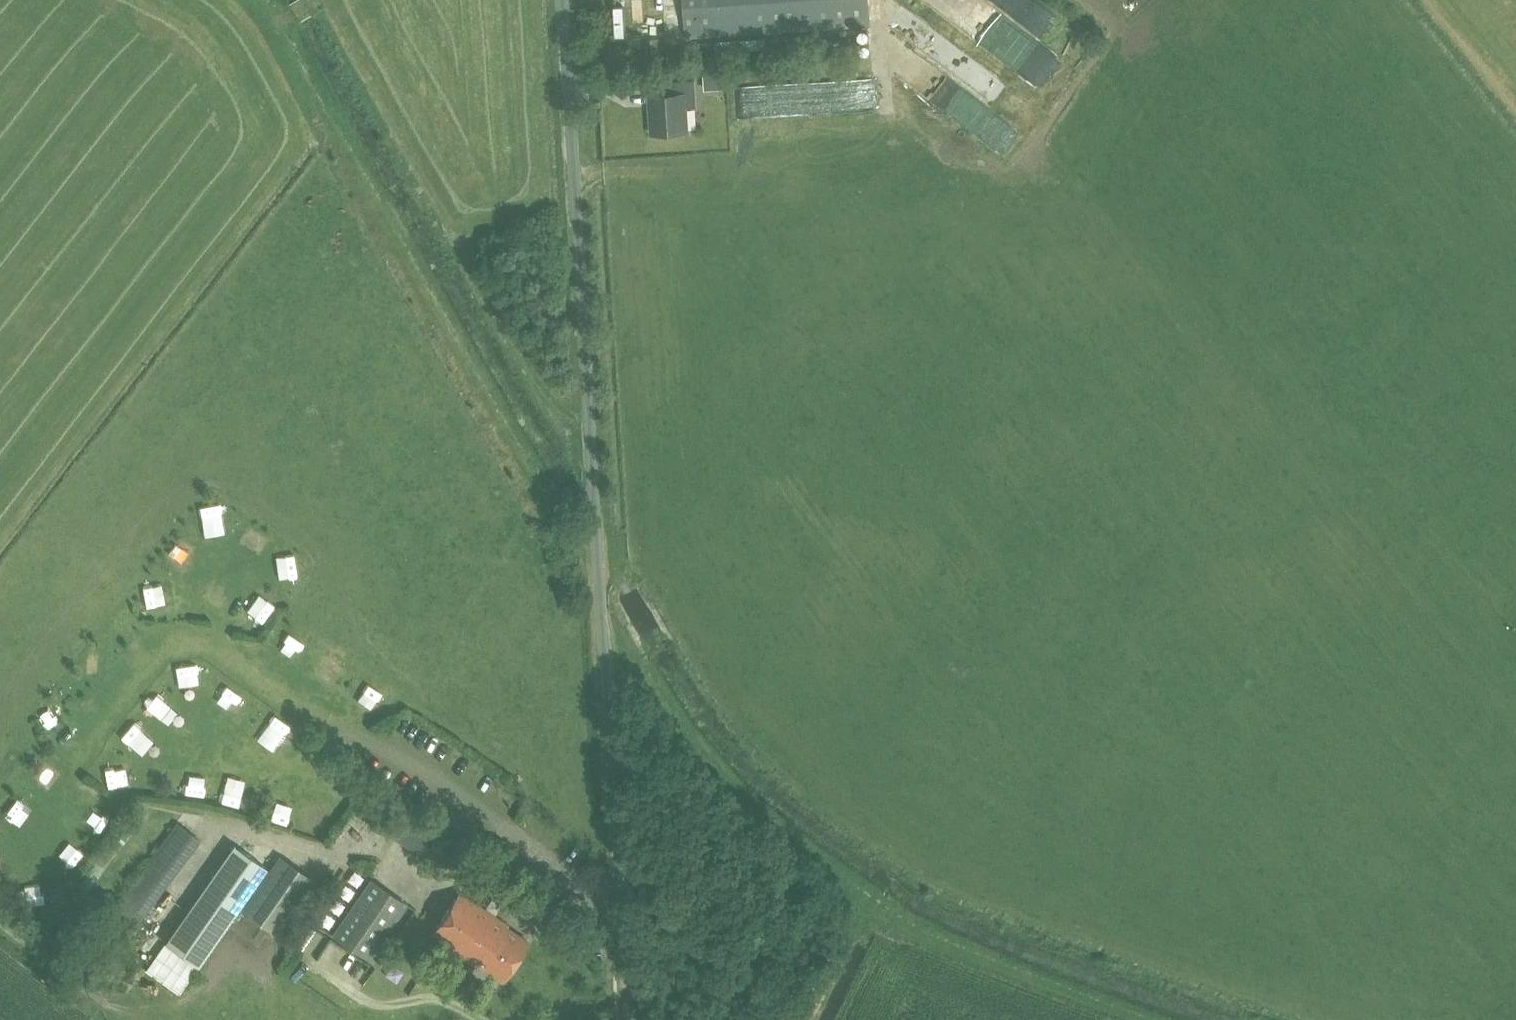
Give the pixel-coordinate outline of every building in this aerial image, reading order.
[(685,36),(870,24),(869,0),(683,0),(685,36)] [(673,94),(649,96),(652,134),(688,131),(686,108),(697,107),(695,80),(672,81),(673,94)] [(452,841),(401,809),(386,833),(423,857),(428,849),(441,858),(452,841)] [(139,924),(201,842),(176,822),(116,905),(117,906),(139,924)] [(267,867),(234,845),(165,943),(198,966),(267,867)] [(314,881),(280,857),(243,910),(277,934),(314,881)] [(407,904),(370,879),(333,935),(369,959),(407,904)] [(505,926),(506,924),(460,893),(431,935),(476,966),(478,964),(502,980),(528,941),(505,926)] [(113,923),(100,913),(89,928),(102,938),(113,923)]
